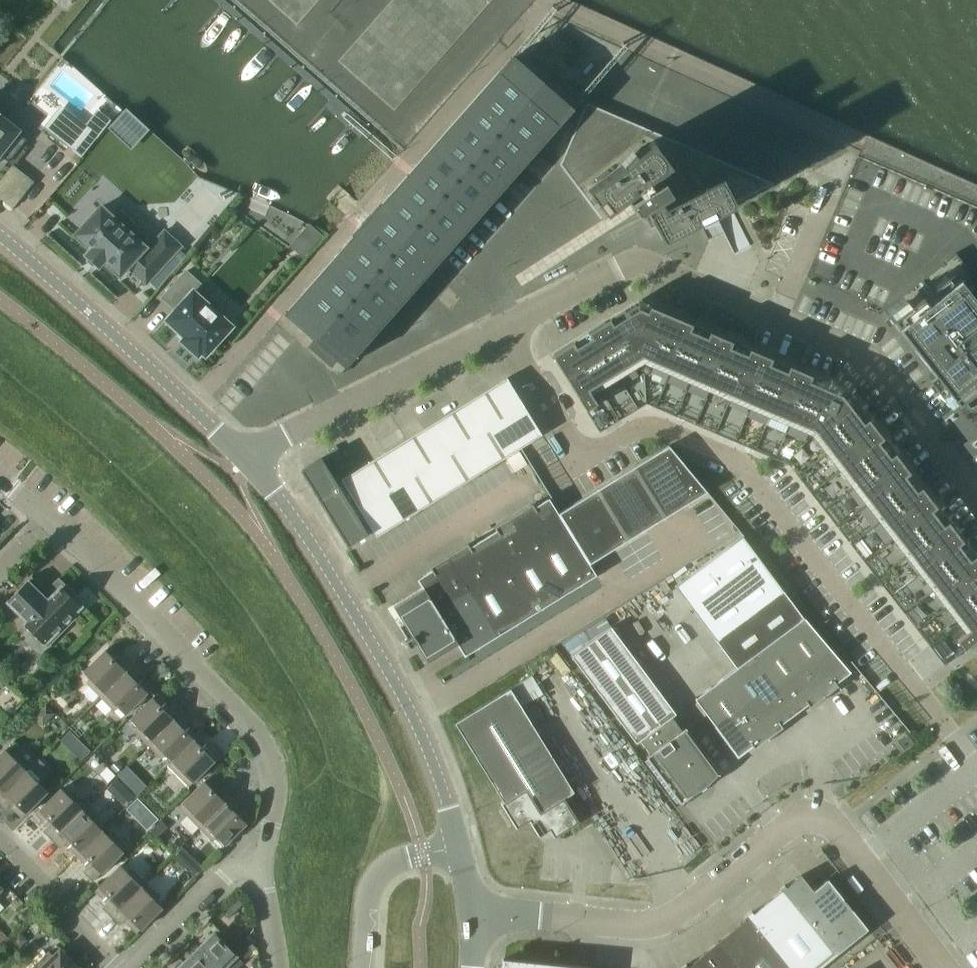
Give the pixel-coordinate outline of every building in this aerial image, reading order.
[(336,375),(571,109),(511,56),(276,322),(336,375)] [(773,182),(586,103),(558,164),(599,218),(636,190),(638,195),(627,201),(635,213),(646,206),(648,211),(646,212),(660,239),(773,182)] [(0,115),(0,157),(6,162),(24,140),(16,133),(18,130),(0,115)] [(32,182),(11,165),(0,180),(0,197),(13,207),(32,182)] [(144,247),(100,207),(74,235),(90,249),(85,255),(98,267),(103,261),(119,275),(127,267),(145,284),(179,246),(163,231),(144,252),(141,250),(144,247)] [(882,310),(953,401),(976,382),(976,282),(954,253),(882,309),(882,310)] [(231,326),(217,313),(219,309),(218,305),(215,301),(210,301),(206,303),(193,291),(199,284),(185,271),(161,298),(174,310),(165,320),(184,337),(180,341),(197,356),(201,352),(204,356),(231,326)] [(963,648),(976,638),(976,559),(974,555),(969,558),(958,544),(962,540),(947,520),(943,524),(931,510),(936,506),(921,486),(916,490),(905,475),(909,471),(894,452),(889,455),(878,441),(883,437),(868,418),(863,421),(841,394),(809,380),(812,374),(789,365),(786,370),(770,363),(772,357),(749,348),(747,353),(730,346),(732,340),(709,330),(707,336),(690,329),(692,323),(649,305),(647,310),(639,307),(613,323),(609,318),(588,331),(591,336),(576,345),(573,340),(552,353),(586,409),(597,402),(588,388),(642,355),(814,429),(969,628),(956,638),(963,648)] [(597,402),(586,409),(599,430),(646,401),(788,463),(944,663),(963,648),(956,638),(969,628),(814,429),(642,355),(588,388),(597,402)] [(376,536),(541,435),(506,378),(336,482),(321,458),(301,470),(348,546),(372,531),(375,536),(376,536)] [(558,512),(590,563),(628,539),(665,516),(707,491),(669,444),(634,465),(596,488),(558,512)] [(464,656),(596,575),(548,498),(416,579),(422,588),(393,606),(403,623),(399,626),(406,639),(404,640),(409,649),(416,644),(427,662),(456,644),(464,656)] [(675,586),(736,668),(803,617),(742,536),(675,586)] [(72,615),(81,606),(70,596),(73,593),(62,582),(54,590),(56,592),(52,596),(46,591),(31,576),(7,601),(28,621),(24,625),(30,630),(25,635),(39,648),(53,634),(56,637),(74,618),(72,615)] [(737,756),(837,682),(850,672),(807,614),(803,617),(736,668),(694,699),(737,756)] [(671,717),(675,714),(610,626),(570,656),(636,743),(640,740),(650,754),(645,757),(680,803),(696,792),(694,788),(717,771),(708,759),(708,758),(685,727),(681,730),(671,717)] [(100,697),(134,663),(126,654),(121,659),(108,647),(83,672),(90,679),(87,683),(100,697)] [(150,689),(138,677),(143,672),(134,663),(100,697),(114,710),(117,707),(125,714),(150,689)] [(573,792),(521,707),(538,696),(542,694),(531,676),(454,723),(503,802),(501,804),(516,828),(529,820),(539,836),(549,829),(554,837),(578,822),(563,798),(573,792)] [(147,744),(181,710),(173,701),(168,707),(155,694),(130,720),(137,727),(134,730),(147,744)] [(43,725),(54,714),(46,705),(35,717),(43,725)] [(197,736),(185,724),(190,719),(181,710),(147,744),(161,758),(164,754),(171,761),(197,736)] [(69,730),(61,738),(70,746),(77,739),(69,730)] [(913,743),(905,733),(896,741),(903,750),(913,743)] [(189,786),(223,752),(213,742),(208,748),(197,736),(171,761),(178,768),(174,771),(189,786)] [(38,758),(24,744),(21,748),(14,741),(0,754),(0,796),(38,758)] [(40,784),(52,772),(38,758),(0,796),(0,805),(4,809),(9,804),(21,817),(47,791),(40,784)] [(200,828),(234,794),(225,785),(220,790),(207,778),(182,803),(189,810),(186,814),(200,828)] [(116,779),(108,788),(115,795),(123,786),(116,779)] [(51,840),(85,806),(71,792),(68,796),(61,788),(35,814),(47,826),(42,831),(51,840)] [(249,820),(237,807),(242,802),(234,794),(200,828),(213,841),(217,838),(224,845),(249,820)] [(76,855),(102,830),(95,823),(99,820),(85,806),(51,840),(60,849),(65,844),(76,855)] [(92,882),(126,848),(112,833),(108,837),(102,830),(76,855),(88,867),(83,872),(92,882)] [(180,848),(172,856),(182,866),(190,858),(180,848)] [(110,916),(144,883),(130,869),(127,872),(120,865),(94,890),(107,903),(101,908),(110,916)] [(834,956),(867,929),(827,879),(813,890),(800,875),(785,887),(784,885),(779,888),(781,890),(752,913),(751,911),(743,917),(745,920),(687,966),(685,964),(680,967),(818,967),(834,956)] [(136,932),(162,907),(155,900),(158,896),(144,883),(110,916),(119,925),(124,920),(136,932)] [(214,935),(213,936),(212,934),(204,942),(205,943),(199,949),(217,967),(235,967),(241,962),(214,935)] [(60,948),(52,955),(49,951),(35,965),(38,967),(80,967),(60,948)] [(199,949),(193,956),(192,955),(183,963),(188,967),(217,967),(199,949)] [(571,966),(503,959),(502,959),(501,967),(588,967),(571,966)]
